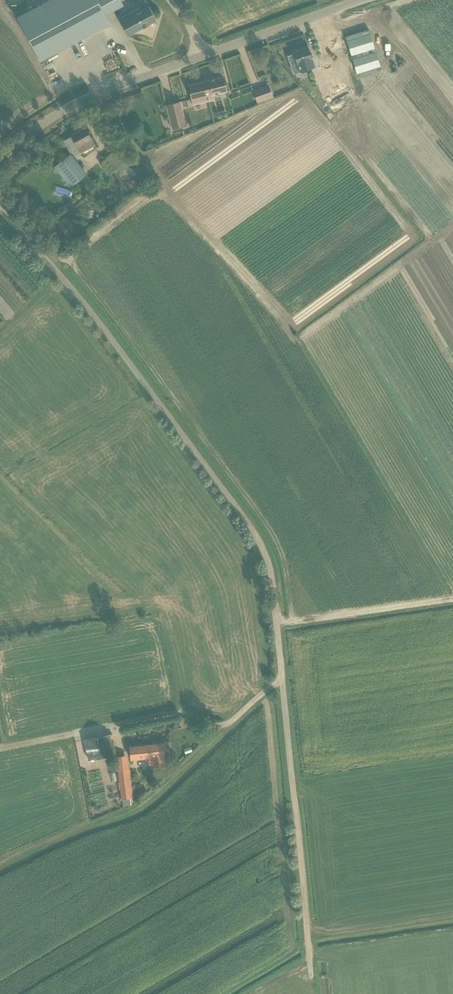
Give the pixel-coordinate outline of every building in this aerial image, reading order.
[(98,0),(48,0),(16,17),(40,61),(110,24),(105,15),(106,15),(98,0)] [(106,15),(123,5),(121,0),(98,0),(106,15)] [(140,7),(119,18),(128,35),(156,20),(148,6),(141,10),(140,7)] [(106,47),(108,56),(116,55),(115,46),(106,47)] [(293,74),(315,67),(308,47),(293,52),(294,54),(287,56),(293,74)] [(58,73),(59,79),(77,73),(76,68),(58,73)] [(206,96),(226,91),(223,77),(209,80),(211,87),(204,88),(205,93),(206,93),(206,95),(206,96)] [(208,101),(206,96),(206,95),(206,93),(205,93),(204,88),(211,87),(209,80),(188,86),(192,99),(193,105),(208,101)] [(253,91),(257,103),(273,97),(268,85),(253,91)] [(166,105),(172,128),(177,127),(186,125),(180,102),(166,105)] [(74,156),(81,152),(81,153),(95,145),(85,128),(71,136),(63,140),(70,153),(72,151),(74,156)] [(105,158),(115,169),(116,168),(117,166),(123,161),(124,160),(115,150),(105,158)] [(80,167),(70,154),(54,167),(64,180),(80,167)] [(117,166),(116,168),(121,173),(129,166),(124,160),(123,161),(117,166)] [(84,740),(88,758),(102,755),(113,753),(110,734),(99,736),(99,737),(89,739),(84,740)] [(130,747),(131,757),(131,760),(149,758),(149,765),(165,763),(164,753),(163,743),(130,747)] [(122,799),(123,805),(131,805),(130,798),(133,798),(130,769),(128,769),(127,755),(114,757),(115,771),(118,771),(121,800),(122,799)]
